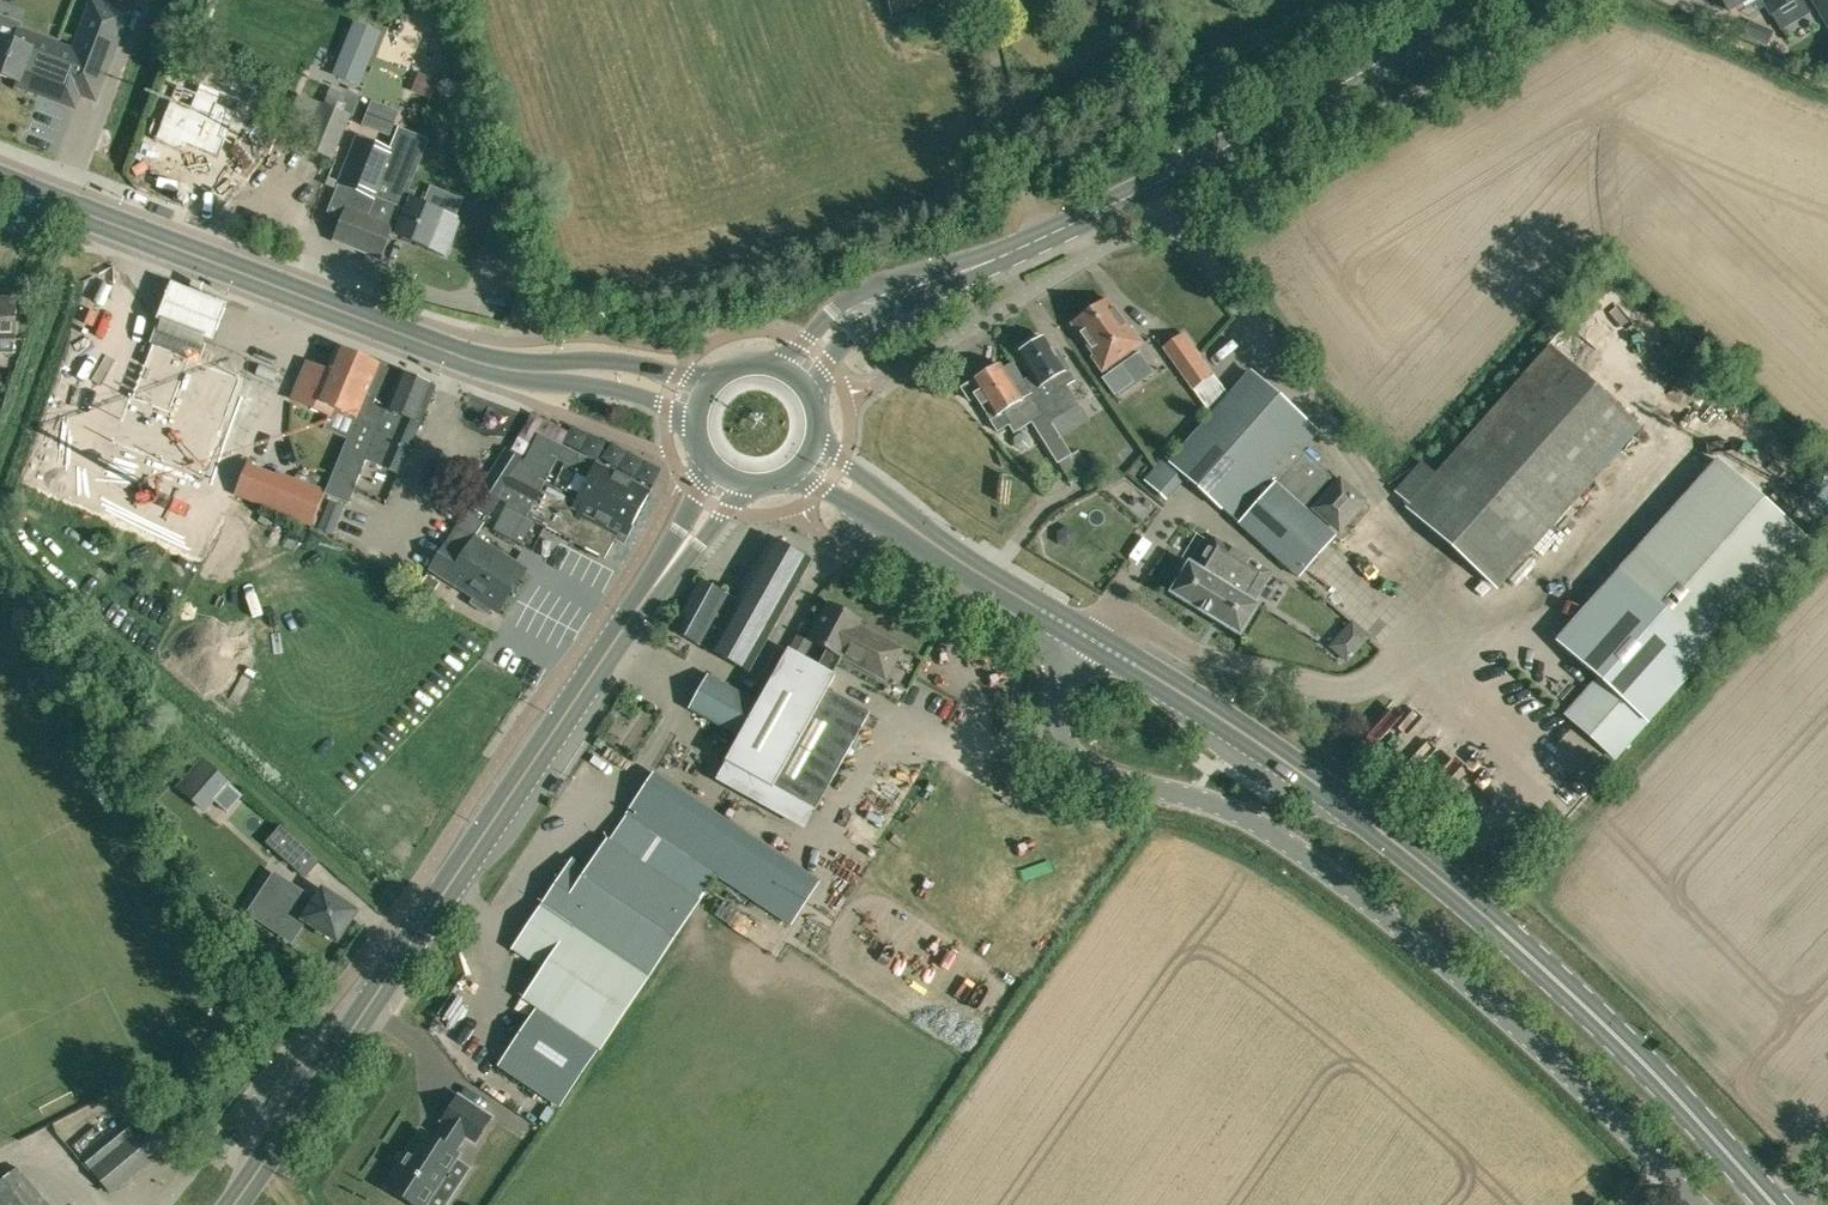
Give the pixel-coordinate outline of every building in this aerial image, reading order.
[(71,49),(20,30),(15,43),(0,38),(0,75),(41,90),(39,94),(75,108),(88,73),(106,80),(132,11),(103,0),(90,0),(71,49)] [(939,0),(889,0),(893,14),(939,0)] [(1728,10),(1744,0),(1722,0),(1728,10)] [(1770,15),(1795,0),(1761,0),(1770,15)] [(1827,26),(1827,0),(1813,0),(1827,26)] [(351,18),(332,64),(365,77),(383,31),(351,18)] [(1771,32),(1750,22),(1744,35),(1766,45),(1771,32)] [(456,84),(452,79),(446,79),(441,83),(440,89),(444,94),(450,95),(455,91),(456,84)] [(362,94),(333,82),(325,103),(322,102),(312,124),(314,125),(305,148),(331,158),(340,136),(342,137),(351,114),(354,115),(362,94)] [(176,86),(154,142),(185,154),(188,146),(219,158),(241,100),(217,91),(215,96),(197,89),(195,94),(176,86)] [(396,220),(409,190),(429,140),(399,128),(390,150),(357,137),(328,212),(343,218),(334,241),(380,259),(391,231),(396,220)] [(413,201),(416,193),(409,190),(396,220),(391,231),(445,252),(459,219),(413,201)] [(495,219),(479,260),(504,270),(520,229),(495,219)] [(231,298),(174,273),(159,314),(218,335),(231,298)] [(525,322),(533,302),(521,297),(513,318),(525,322)] [(14,353),(15,299),(0,298),(0,353),(14,353)] [(1108,299),(1072,324),(1095,356),(1092,357),(1102,371),(1105,369),(1108,373),(1100,378),(1112,396),(1131,382),(1116,361),(1136,347),(1126,334),(1131,331),(1129,329),(1108,299)] [(209,442),(235,376),(199,361),(204,348),(159,330),(128,410),(209,442)] [(1193,389),(1213,374),(1184,333),(1163,348),(1193,389)] [(1031,382),(1055,422),(1080,407),(1066,385),(1071,383),(1064,372),(1069,369),(1057,350),(1053,352),(1044,338),(1018,353),(1035,380),(1031,382)] [(1497,587),(1640,427),(1551,347),(1408,507),(1497,587)] [(380,367),(338,349),(325,379),(307,371),(294,401),(333,417),(335,411),(357,421),(380,367)] [(1002,368),(1000,365),(962,388),(970,401),(976,397),(990,419),(990,420),(997,431),(1008,424),(1014,433),(1033,422),(1059,463),(1069,481),(1082,474),(1072,455),(1071,455),(1052,424),(1055,422),(1031,382),(1027,384),(1013,362),(1002,368)] [(436,391),(380,367),(357,421),(326,495),(349,504),(367,462),(400,475),(436,391)] [(1299,577),(1335,536),(1303,508),(1331,476),(1301,450),(1317,431),(1251,372),(1171,462),(1165,457),(1145,480),(1167,499),(1187,476),(1299,577)] [(472,503),(467,511),(484,522),(501,496),(509,500),(507,502),(508,503),(506,507),(534,522),(565,538),(582,547),(585,548),(600,556),(605,559),(619,533),(627,537),(650,493),(597,465),(536,434),(530,447),(523,460),(506,450),(488,478),(472,503)] [(264,505),(313,524),(326,493),(277,474),(264,505)] [(1339,529),(1365,500),(1341,479),(1315,508),(1339,529)] [(330,499),(318,528),(333,534),(345,505),(330,499)] [(506,507),(494,530),(522,545),(534,522),(506,507)] [(467,512),(431,570),(465,591),(492,550),(474,538),(484,523),(467,512)] [(1214,537),(1198,564),(1233,583),(1213,619),(1240,636),(1261,604),(1255,599),(1272,572),(1214,537)] [(748,670),(809,561),(771,540),(737,601),(723,593),(702,581),(675,630),(696,642),(696,641),(748,670)] [(492,550),(465,591),(476,598),(472,605),(488,615),(492,609),(499,613),(526,572),(492,550)] [(1170,593),(1213,619),(1233,583),(1198,564),(1196,567),(1189,562),(1170,593)] [(1605,586),(1556,641),(1600,680),(1588,693),(1585,691),(1566,713),(1616,758),(1697,667),(1714,649),(1621,568),(1605,586)] [(861,619),(829,602),(809,640),(827,650),(824,656),(837,663),(858,624),(861,619)] [(903,648),(858,624),(841,657),(886,680),(903,648)] [(834,676),(789,651),(787,650),(726,760),(771,787),(834,676)] [(738,733),(755,703),(709,678),(693,709),(738,733)] [(869,712),(827,688),(772,786),(815,809),(869,712)] [(194,803),(202,809),(227,781),(220,775),(202,758),(177,787),(194,803)] [(628,813),(648,826),(646,827),(716,875),(790,924),(819,881),(675,786),(674,787),(654,773),(628,813)] [(698,902),(716,875),(646,827),(626,815),(608,842),(609,843),(698,902)] [(319,861),(281,827),(267,843),(305,877),(319,861)] [(539,1006),(600,1047),(648,977),(698,902),(609,843),(608,842),(606,841),(586,870),(570,860),(512,947),(544,968),(525,997),(539,1006)] [(336,940),(354,912),(323,891),(314,904),(270,875),(244,914),(290,943),(305,919),(336,940)] [(562,1104),(600,1047),(539,1006),(501,1064),(562,1104)] [(373,1197),(384,1204),(419,1204),(444,1165),(440,1163),(451,1147),(461,1154),(477,1128),(445,1106),(429,1132),(430,1133),(419,1149),(408,1141),(373,1197)] [(111,1194),(177,1137),(157,1113),(134,1132),(90,1170),(111,1194)] [(0,1204),(49,1204),(16,1166),(0,1179),(0,1204)]
